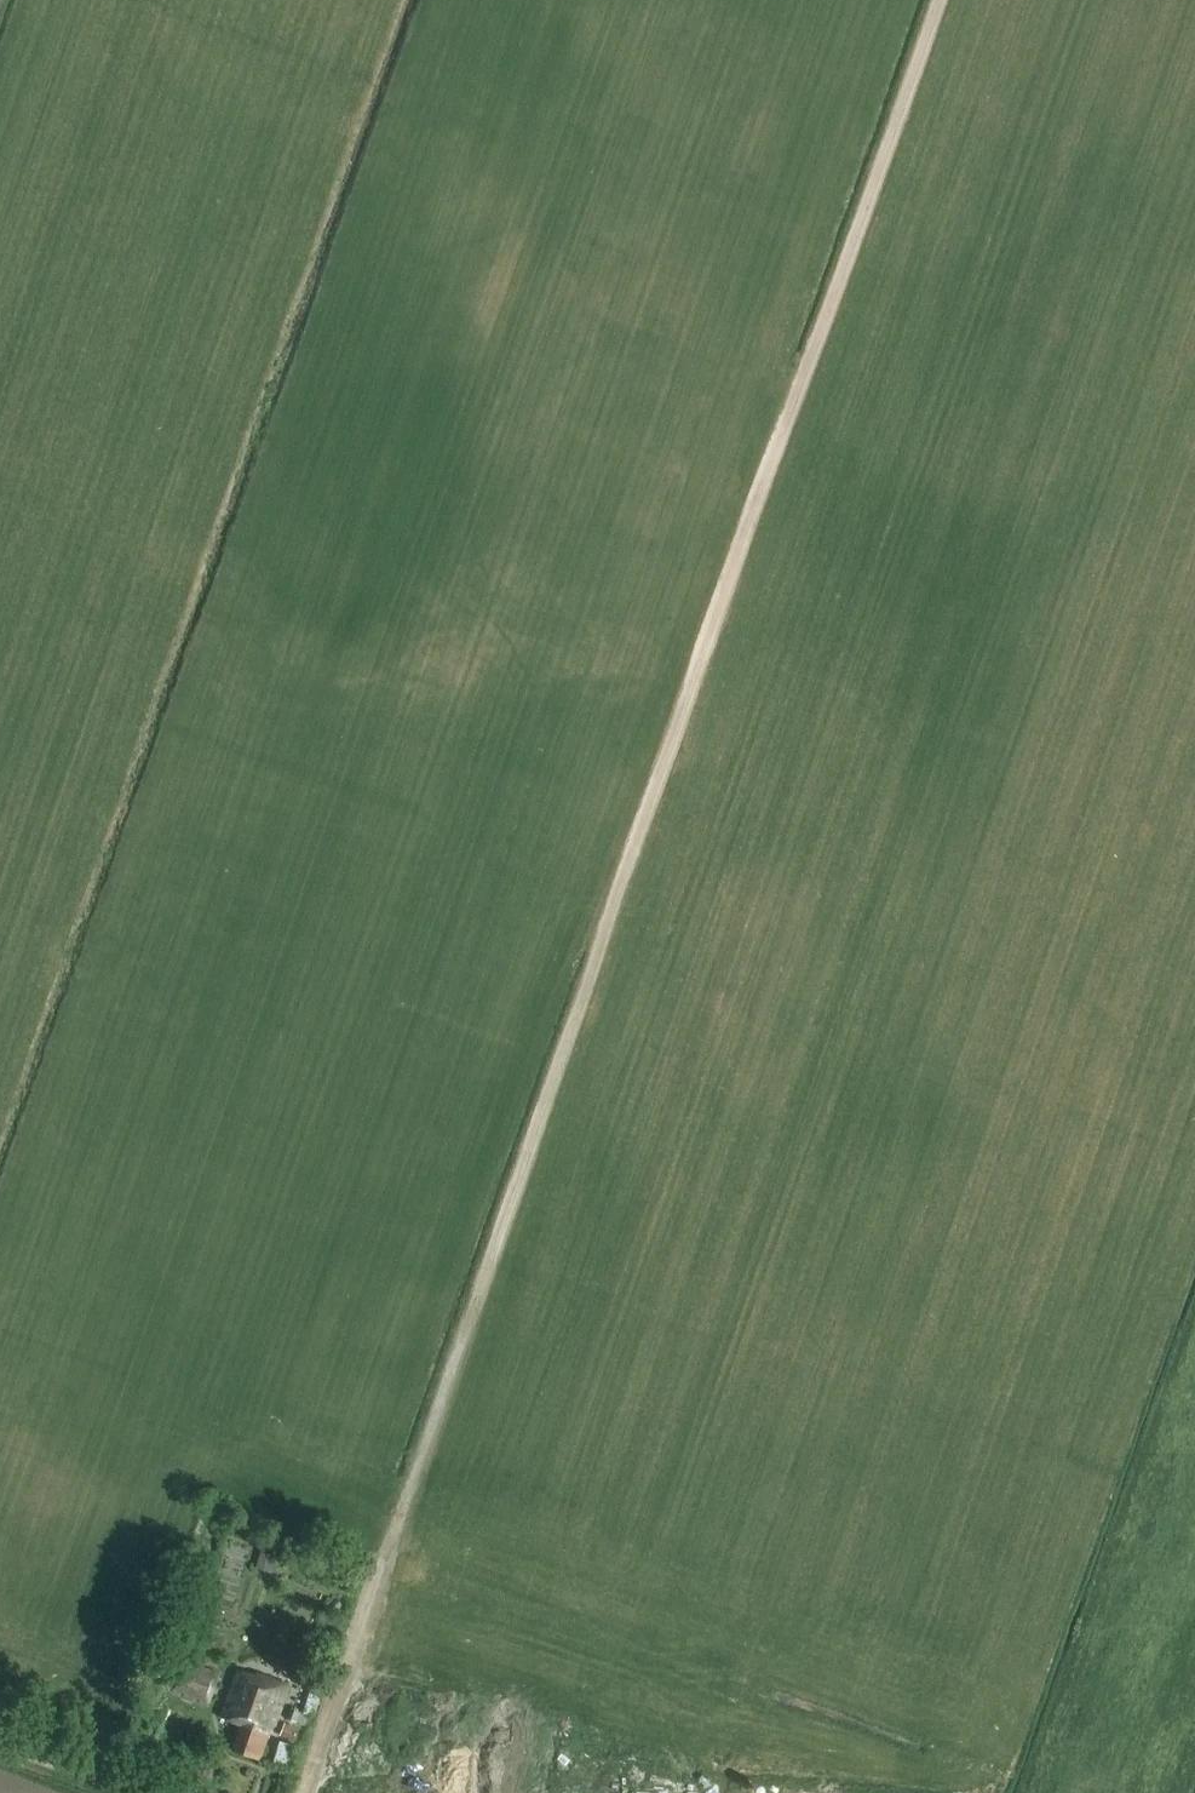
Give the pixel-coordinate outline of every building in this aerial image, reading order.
[(272,1557),(257,1551),(251,1567),(267,1572),(272,1557)] [(208,1709),(221,1674),(181,1659),(167,1694),(208,1709)] [(273,1730),(288,1687),(259,1677),(258,1680),(237,1673),(220,1720),(241,1727),(232,1752),(256,1760),(267,1728),(273,1730)] [(305,1713),(302,1711),(293,1708),(289,1721),(301,1725),(305,1713)] [(281,1723),(277,1736),(291,1741),(296,1728),(281,1723)]
